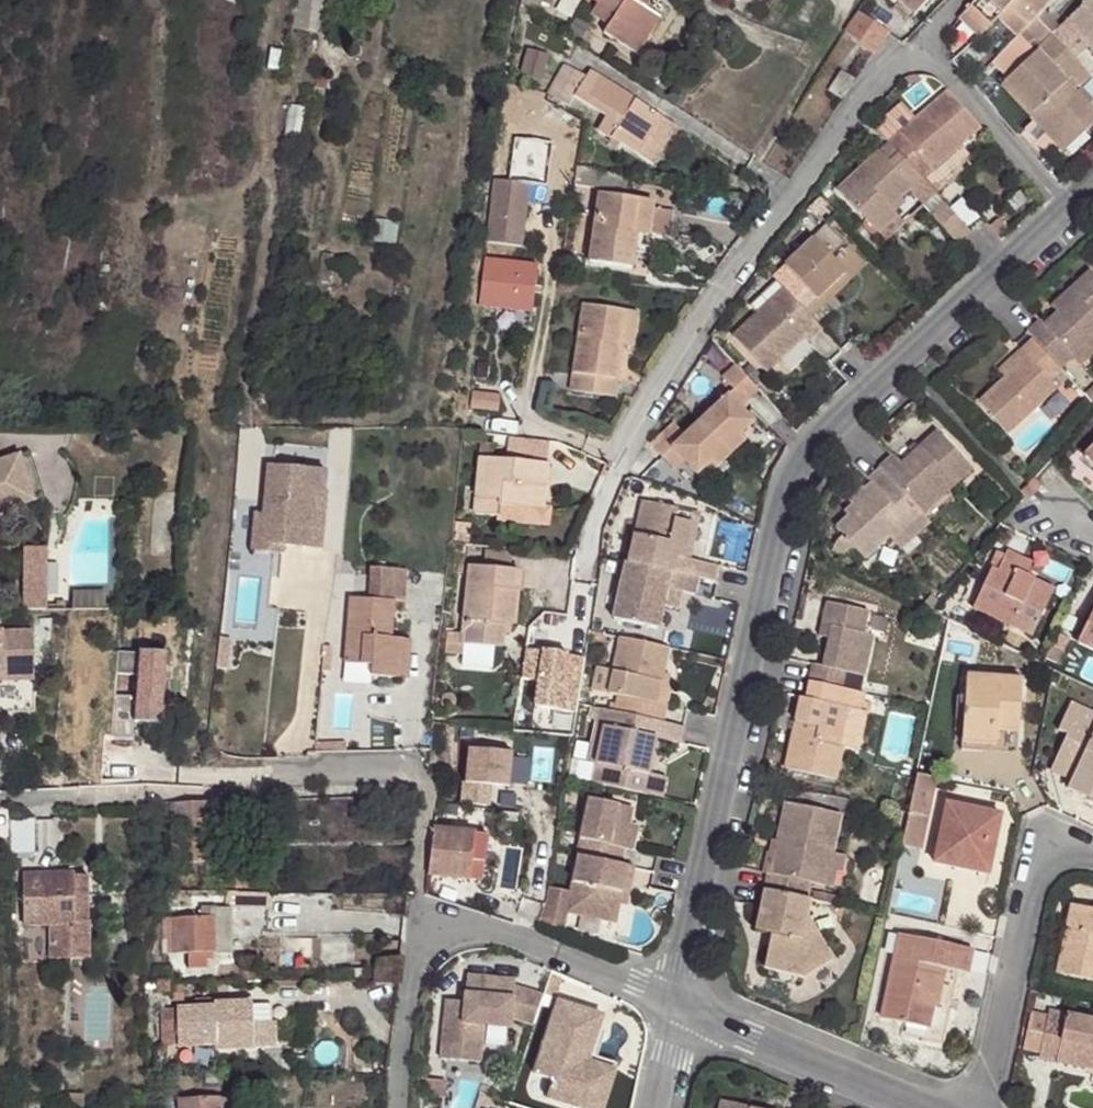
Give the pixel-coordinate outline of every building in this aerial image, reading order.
[(296,28),(319,31),(323,0),(299,0),(296,28)] [(521,5),(538,12),(543,0),(523,0),(521,5)] [(598,3),(591,15),(609,26),(604,35),(626,48),(638,28),(649,35),(661,16),(646,8),(636,1),(637,0),(593,0),(598,3)] [(912,15),(927,0),(896,0),(912,15)] [(1017,38),(1018,36),(1036,18),(1043,11),(1054,0),(977,0),(964,13),(984,32),(998,18),(1017,38)] [(1092,51),(1092,0),(1089,0),(1059,28),(1051,35),(1053,37),(1075,60),(1089,46),(1092,51)] [(1043,11),(1036,18),(1051,35),(1059,28),(1043,11)] [(844,33),(873,55),(888,34),(857,13),(844,33)] [(964,13),(959,19),(979,38),(984,32),(964,13)] [(1036,18),(1018,36),(1031,49),(1039,42),(1043,47),(1053,37),(1051,35),(1036,18)] [(638,28),(626,48),(637,55),(649,35),(638,28)] [(1085,132),(1092,125),(1092,111),(1074,91),(1090,77),(1075,60),(1053,37),(1043,47),(1001,86),(1035,122),(1056,145),(1057,146),(1079,126),(1085,132)] [(541,81),(547,54),(523,49),(517,76),(541,81)] [(606,117),(598,130),(639,157),(664,119),(590,72),(585,78),(565,66),(547,94),(568,106),(574,96),(606,117)] [(842,75),(830,93),(842,101),(854,83),(842,75)] [(326,82),(316,80),(312,98),(322,100),(326,82)] [(503,89),(496,147),(499,148),(517,152),(520,152),(524,124),(538,127),(544,99),(524,93),(503,89)] [(981,128),(948,91),(916,120),(902,104),(874,129),(887,144),(897,155),(921,180),(934,195),(963,170),(960,165),(970,157),(960,146),(981,128)] [(677,127),(664,119),(639,157),(653,165),(677,127)] [(1047,154),(1056,145),(1035,122),(1025,131),(1047,154)] [(1079,126),(1057,146),(1064,152),(1085,132),(1079,126)] [(887,144),(879,152),(889,163),(897,155),(887,144)] [(495,176),(512,181),(517,152),(499,148),(495,176)] [(897,217),(894,213),(890,209),(901,198),(908,192),(921,180),(897,155),(889,163),(879,152),(838,190),(879,234),(897,217)] [(577,166),(575,186),(596,190),(597,186),(616,190),(619,174),(577,166)] [(628,176),(619,174),(616,190),(625,191),(628,176)] [(921,180),(908,192),(923,208),(936,197),(934,195),(921,180)] [(495,181),(487,243),(522,247),(529,185),(495,181)] [(600,194),(590,262),(632,269),(637,235),(648,237),(648,234),(669,237),(673,212),(652,209),(653,202),(600,194)] [(821,197),(807,209),(815,217),(828,204),(821,197)] [(901,198),(890,209),(894,213),(905,203),(901,198)] [(942,204),(930,216),(933,219),(945,207),(942,204)] [(933,219),(958,244),(969,233),(945,207),(933,219)] [(844,275),(850,282),(865,268),(827,227),(773,277),(778,283),(784,289),(789,295),(805,311),(844,275)] [(323,254),(318,284),(328,286),(333,256),(323,254)] [(485,259),(479,306),(532,313),(538,266),(485,259)] [(1090,271),(1059,300),(1065,307),(1058,314),(1045,326),(1040,321),(1028,332),(1033,339),(1061,369),(1072,358),(1092,339),(1092,275),(1090,271)] [(844,275),(805,311),(810,318),(850,282),(844,275)] [(750,310),(755,316),(784,289),(778,283),(750,310)] [(804,339),(808,343),(821,330),(810,318),(789,295),(784,289),(755,316),(733,337),(767,374),(804,339)] [(1059,300),(1052,308),(1058,314),(1065,307),(1059,300)] [(584,305),(571,391),(614,398),(621,345),(618,345),(623,311),(584,305)] [(637,313),(623,311),(618,345),(621,345),(632,348),(637,313)] [(1056,389),(1050,382),(1062,370),(1061,369),(1033,339),(1021,351),(1027,358),(1013,371),(1015,373),(1008,380),(1005,378),(1004,379),(979,402),(1009,433),(1056,389)] [(1072,358),(1080,366),(1092,353),(1092,339),(1072,358)] [(1021,351),(998,371),(1004,379),(1005,378),(1008,380),(1015,373),(1013,371),(1027,358),(1021,351)] [(759,392),(735,366),(722,378),(745,404),(759,392)] [(1062,370),(1050,382),(1056,389),(1069,377),(1062,370)] [(1085,395),(1092,405),(1092,388),(1085,395)] [(497,394),(470,391),(470,407),(495,410),(497,394)] [(711,463),(717,469),(745,442),(740,437),(754,423),(727,396),(685,436),(674,424),(650,446),(662,459),(673,449),(684,460),(698,476),(711,463)] [(972,470),(938,432),(901,465),(893,457),(880,469),(922,515),(972,470)] [(1009,447),(1001,454),(1013,468),(1021,460),(1009,447)] [(673,449),(662,459),(673,471),(684,460),(673,449)] [(1085,458),(1092,466),(1092,449),(1085,458)] [(19,455),(33,500),(44,497),(29,452),(19,455)] [(33,500),(19,455),(0,461),(0,511),(33,500)] [(481,458),(475,515),(497,517),(499,517),(500,507),(542,511),(542,510),(547,465),(481,458)] [(268,466),(263,515),(260,546),(282,547),(306,550),(308,531),(311,531),(314,494),(323,495),(323,493),(325,472),(268,466)] [(849,502),(852,506),(844,513),(848,517),(836,528),(864,560),(889,538),(893,542),(922,515),(880,469),(868,480),(872,483),(877,490),(871,494),(866,488),(865,490),(863,488),(849,502)] [(1033,479),(1023,491),(1030,498),(1041,486),(1033,479)] [(872,483),(866,488),(871,494),(877,490),(872,483)] [(308,531),(306,550),(321,551),(326,493),(323,493),(323,495),(314,494),(311,531),(308,531)] [(643,502),(628,564),(698,579),(713,582),(716,566),(687,559),(682,558),(692,516),(677,513),(678,509),(643,502)] [(542,511),(500,507),(499,517),(497,517),(496,522),(549,527),(550,511),(542,510),(542,511)] [(263,515),(255,514),(251,553),(281,556),(282,547),(260,546),(263,515)] [(893,542),(900,551),(930,524),(922,515),(893,542)] [(697,517),(692,516),(682,558),(687,559),(697,517)] [(454,541),(469,543),(471,525),(455,523),(454,541)] [(21,547),(24,610),(47,610),(45,547),(21,547)] [(514,555),(485,552),(484,567),(512,571),(514,555)] [(999,552),(973,609),(1032,637),(1054,590),(1026,577),(1032,564),(1007,552),(1005,555),(999,552)] [(626,563),(614,620),(658,629),(663,607),(673,609),(677,591),(681,592),(695,595),(698,579),(628,564),(626,563)] [(458,574),(469,574),(469,566),(459,565),(458,574)] [(469,566),(469,574),(462,636),(461,644),(455,643),(456,635),(447,634),(445,652),(464,654),(462,666),(492,669),(494,647),(502,648),(505,625),(506,625),(507,616),(516,617),(521,572),(512,571),(484,567),(469,566)] [(350,598),(345,664),(362,665),(372,666),(371,677),(399,680),(402,640),(391,640),(394,602),(405,602),(407,571),(371,568),(368,600),(350,598)] [(677,591),(673,609),(678,610),(681,592),(677,591)] [(827,604),(822,627),(832,629),(829,639),(823,668),(814,665),(810,683),(841,689),(844,673),(863,677),(872,637),(863,635),(868,613),(827,604)] [(1078,643),(1092,650),(1092,611),(1078,643)] [(507,616),(506,625),(515,626),(516,617),(507,616)] [(822,627),(819,637),(829,639),(832,629),(822,627)] [(34,674),(34,633),(0,633),(0,674),(34,674)] [(614,672),(609,694),(618,697),(615,712),(662,723),(666,707),(656,705),(663,674),(668,649),(621,639),(614,672)] [(410,641),(402,640),(399,680),(407,680),(410,641)] [(362,665),(361,676),(371,677),(372,666),(362,665)] [(593,690),(609,694),(614,672),(597,668),(593,690)] [(0,674),(0,713),(34,712),(34,674),(0,674)] [(669,675),(663,674),(656,705),(666,707),(671,686),(667,685),(669,675)] [(967,677),(962,744),(997,747),(998,727),(1018,728),(1022,680),(967,677)] [(801,699),(785,769),(835,780),(842,747),(839,746),(847,710),(860,712),(864,694),(841,689),(810,683),(806,700),(801,699)] [(1067,712),(1092,724),(1092,714),(1071,704),(1067,712)] [(588,763),(574,760),(571,778),(662,798),(666,779),(648,774),(656,739),(680,745),(683,727),(662,723),(615,712),(592,708),(590,718),(598,720),(588,763)] [(842,747),(858,750),(866,714),(860,712),(847,710),(839,746),(842,747)] [(1058,730),(1067,734),(1054,765),(1073,774),(1071,781),(1067,788),(1090,799),(1089,801),(1092,802),(1092,724),(1067,712),(1058,730)] [(962,744),(961,750),(1017,754),(1018,728),(998,727),(997,747),(962,744)] [(511,753),(468,749),(464,782),(508,787),(511,753)] [(1054,765),(1051,771),(1071,781),(1073,774),(1054,765)] [(920,775),(902,839),(918,843),(936,779),(920,775)] [(588,799),(574,855),(577,856),(618,865),(622,848),(628,824),(632,808),(588,799)] [(767,874),(764,891),(806,900),(809,883),(825,887),(832,854),(840,815),(785,803),(778,840),(770,875),(767,874)] [(947,805),(934,863),(988,875),(1000,816),(947,805)] [(35,819),(10,819),(10,854),(35,854),(35,819)] [(637,826),(628,824),(622,848),(630,850),(637,826)] [(434,829),(429,873),(483,879),(487,835),(434,829)] [(766,853),(762,873),(767,874),(770,875),(778,840),(773,839),(770,854),(766,853)] [(851,857),(832,854),(825,887),(844,891),(851,857)] [(564,930),(568,912),(612,922),(617,903),(625,866),(618,865),(577,856),(570,891),(548,887),(546,903),(539,923),(564,930)] [(632,867),(625,866),(617,903),(624,905),(632,867)] [(72,874),(23,875),(24,926),(52,926),(51,958),(89,958),(88,875),(72,876),(72,874)] [(764,891),(756,932),(772,935),(764,970),(804,978),(834,959),(808,918),(811,901),(806,900),(764,891)] [(1057,974),(1092,982),(1092,910),(1072,905),(1057,974)] [(202,917),(163,919),(164,954),(189,954),(189,969),(207,968),(207,960),(213,960),(212,953),(232,952),(230,916),(215,917),(215,908),(202,908),(202,917)] [(899,935),(881,1019),(929,1029),(941,968),(968,974),(973,950),(899,935)] [(550,972),(544,992),(556,996),(562,976),(550,972)] [(114,1046),(112,973),(77,974),(78,1047),(114,1046)] [(514,981),(468,976),(465,1002),(464,1013),(446,1011),(441,1059),(480,1063),(483,1026),(509,1029),(511,1020),(533,1026),(542,997),(514,988),(514,981)] [(605,1015),(611,1000),(568,981),(561,996),(605,1015)] [(465,1002),(447,1000),(446,1011),(464,1013),(465,1002)] [(559,1002),(556,1011),(600,1025),(603,1017),(559,1002)] [(195,1008),(177,1009),(178,1045),(215,1044),(215,1050),(276,1048),(276,1022),(273,1022),(272,1004),(252,1005),(252,1003),(216,1005),(216,1008),(195,1008)] [(177,1009),(161,1009),(162,1046),(178,1045),(177,1009)] [(535,1075),(553,1081),(547,1099),(576,1107),(591,1107),(598,1085),(592,1083),(597,1066),(588,1063),(600,1025),(556,1011),(535,1075)] [(1048,1017),(1041,1053),(1039,1058),(1092,1070),(1092,1021),(1049,1012),(1048,1017)] [(1032,1014),(1025,1049),(1041,1053),(1048,1017),(1032,1014)] [(597,1066),(592,1083),(598,1085),(591,1107),(603,1107),(615,1072),(597,1066)] [(179,1100),(179,1107),(234,1107),(234,1099),(179,1100)]
